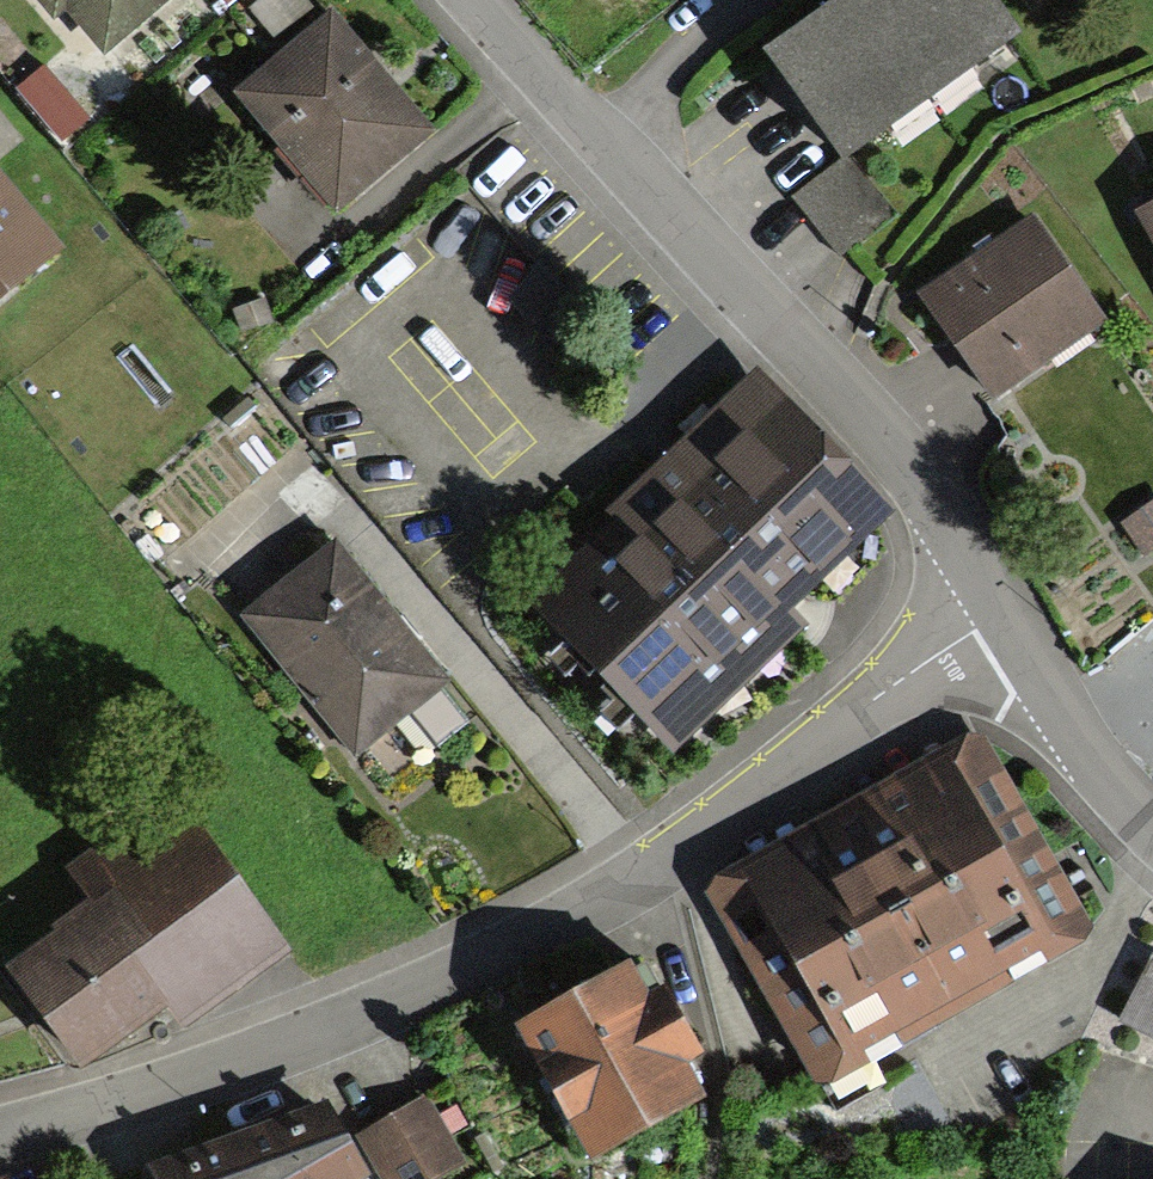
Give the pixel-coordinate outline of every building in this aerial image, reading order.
[(53,25),(66,13),(103,58),(172,0),(32,0),(53,25)] [(843,174),(856,165),(1020,47),(986,0),(859,0),(766,67),(835,164),(843,174)] [(331,11),(233,94),(338,216),(436,133),(331,11)] [(895,214),(856,165),(843,174),(835,164),(793,198),(841,258),(895,214)] [(62,266),(0,191),(0,316),(62,266)] [(1134,211),(1152,246),(1152,200),(1134,211)] [(919,296),(994,401),(1109,320),(1034,215),(919,296)] [(752,375),(521,599),(673,754),(807,623),(794,610),(890,517),(752,375)] [(1123,522),(1146,554),(1152,549),(1152,501),(1123,522)] [(328,549),(242,622),(357,759),(443,687),(328,549)] [(966,734),(715,877),(708,893),(813,1076),(830,1083),(1081,947),(1090,927),(987,741),(966,734)] [(108,892),(52,934),(58,942),(8,980),(83,1077),(173,1008),(188,1027),(277,959),(162,809),(87,866),(108,892)] [(1118,1014),(1152,1034),(1152,956),(1118,1014)] [(630,959),(516,1023),(557,1096),(593,1159),(707,1094),(688,1062),(702,1055),(663,986),(650,993),(630,959)] [(358,1135),(382,1178),(435,1178),(464,1163),(427,1097),(358,1135)] [(227,1134),(253,1178),(361,1178),(366,1177),(345,1136),(327,1101),(227,1134)] [(227,1134),(145,1166),(151,1178),(253,1178),(227,1134)]
